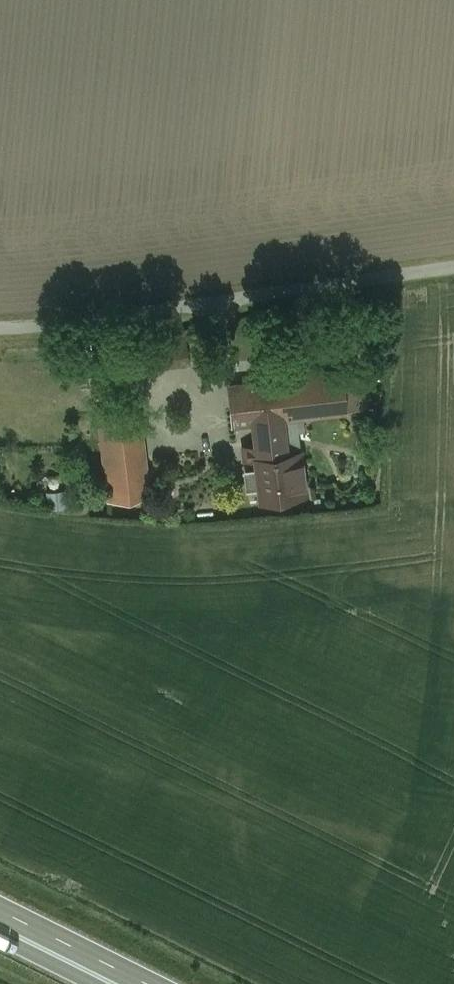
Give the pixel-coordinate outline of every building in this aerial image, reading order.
[(185,334),(167,337),(170,366),(188,364),(185,334)] [(342,372),(229,385),(233,424),(253,422),(282,418),(346,411),(342,372)] [(99,412),(100,425),(108,499),(149,495),(139,408),(99,412)] [(282,418),(253,422),(257,458),(255,458),(255,460),(259,459),(264,498),(306,493),(301,452),(286,454),(282,418)] [(46,490),(48,508),(66,505),(64,487),(46,490)]
